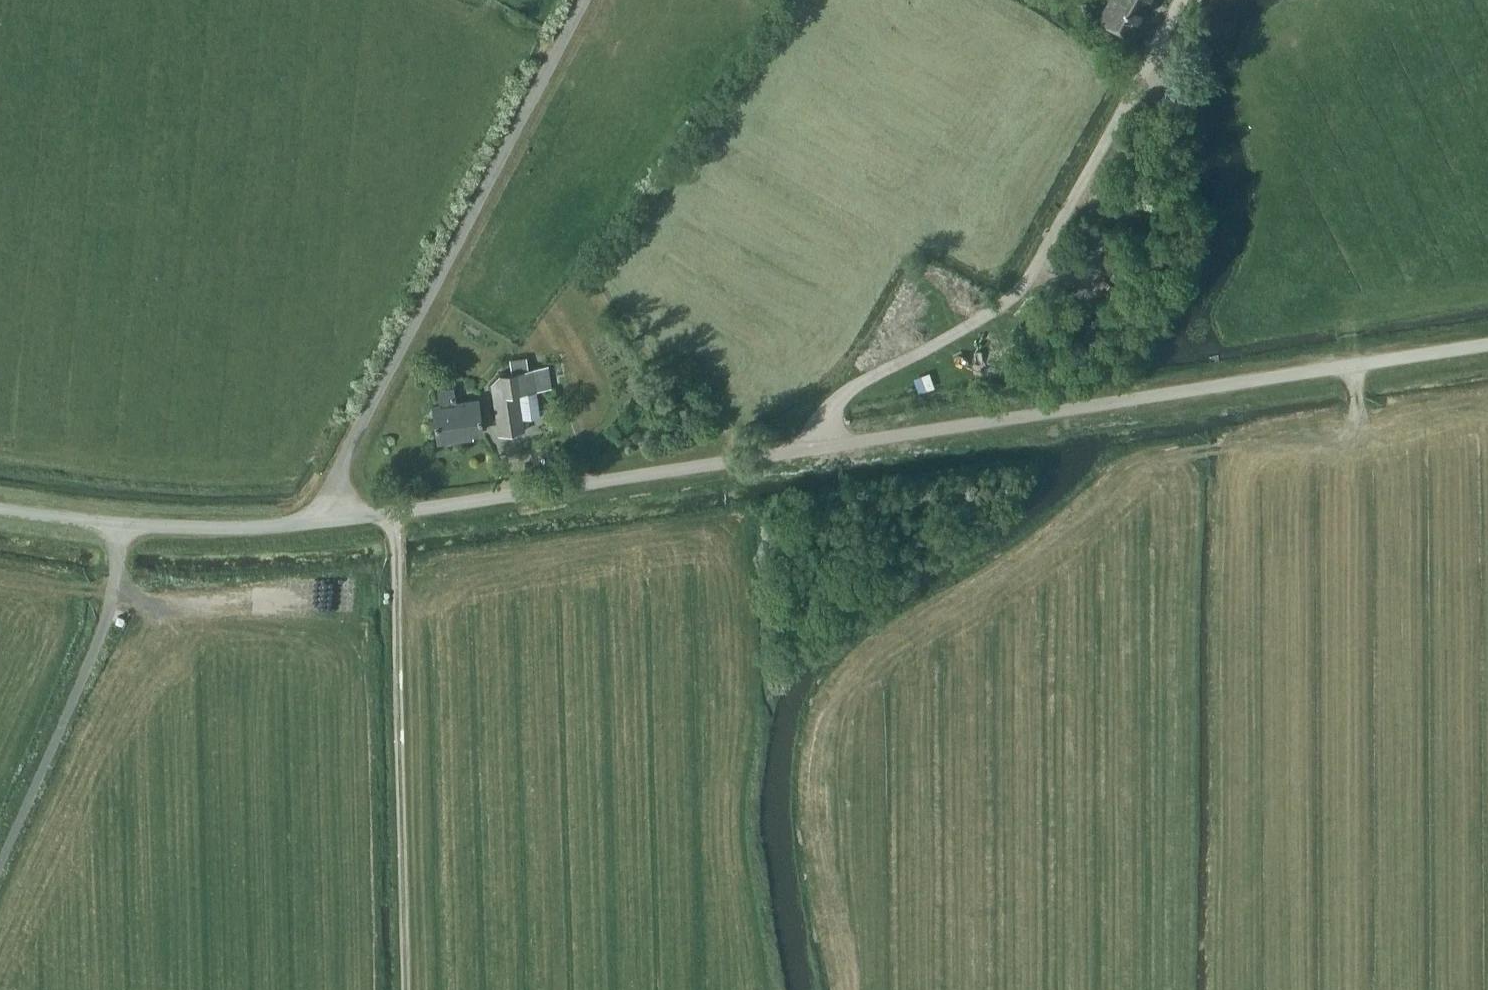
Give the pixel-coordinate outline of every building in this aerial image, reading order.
[(1101,16),(1128,31),(1142,6),(1138,3),(1140,0),(1110,0),(1101,16)] [(526,357),(509,359),(510,370),(527,368),(526,357)] [(526,432),(520,392),(552,388),(549,365),(527,368),(510,370),(501,372),(494,380),(502,435),(526,432)] [(433,404),(439,441),(466,437),(465,434),(485,431),(480,397),(459,400),(457,383),(440,385),(442,403),(433,404)]
